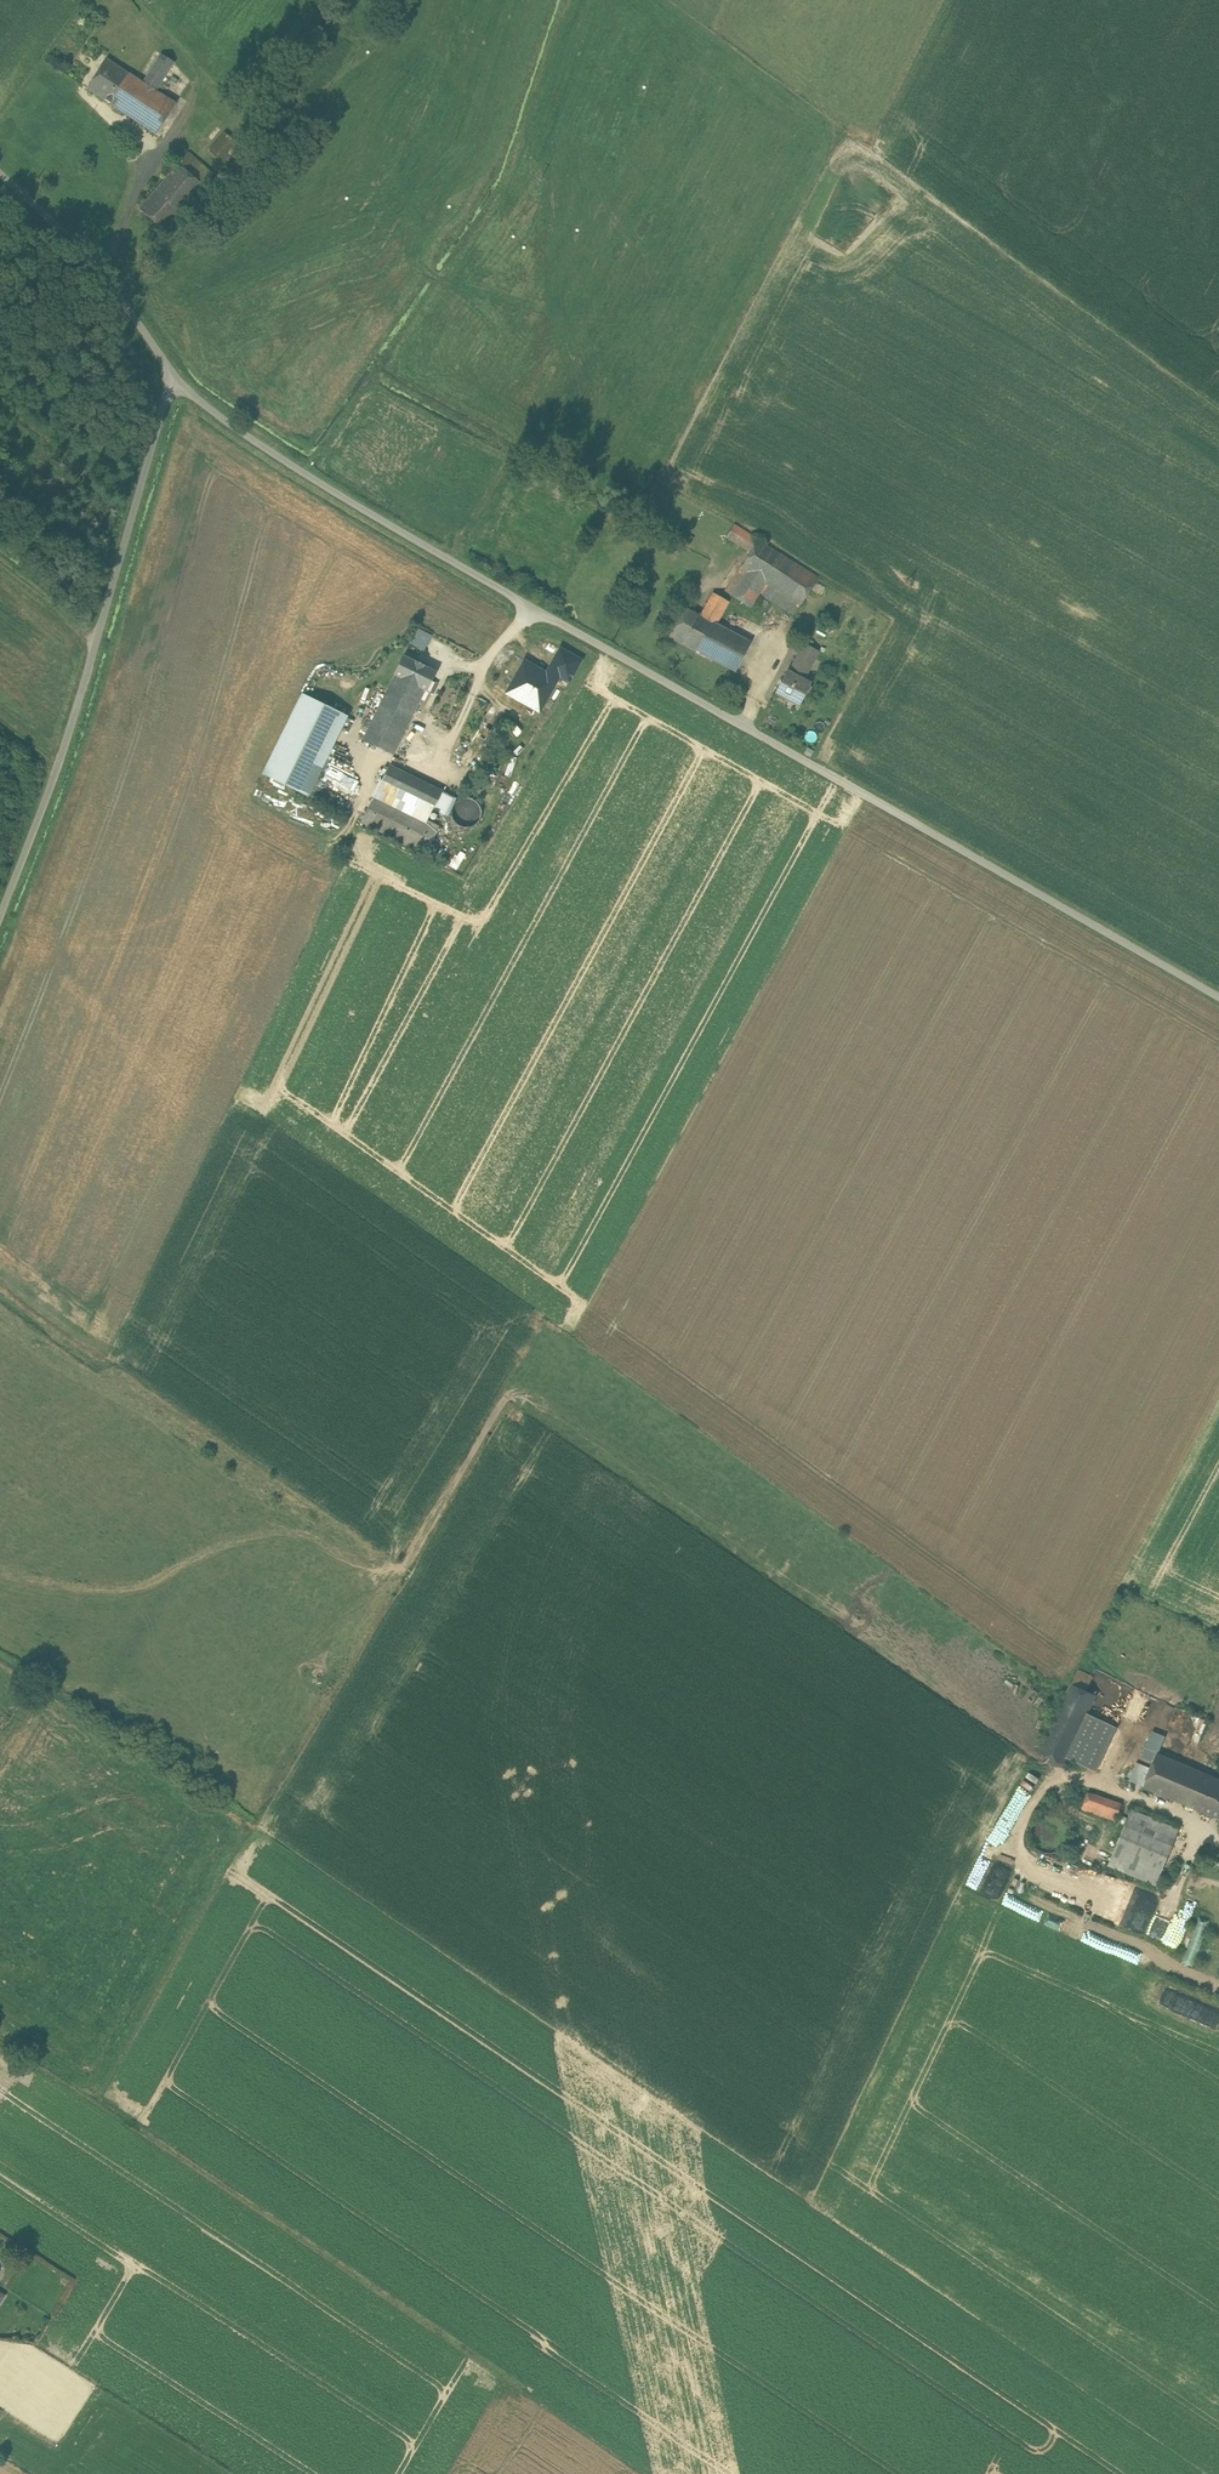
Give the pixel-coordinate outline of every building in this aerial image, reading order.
[(161,54),(143,82),(156,91),(174,62),(161,54)] [(107,59),(87,88),(109,102),(129,73),(107,59)] [(143,82),(129,73),(109,102),(156,134),(176,103),(156,91),(143,82)] [(225,132),(209,150),(224,163),(240,144),(225,132)] [(188,152),(139,208),(165,230),(214,174),(188,152)] [(759,539),(734,524),(726,536),(751,552),(759,539)] [(818,577),(759,539),(751,552),(742,566),(748,570),(767,583),(801,604),(818,577)] [(748,570),(742,566),(725,590),(731,594),(748,570)] [(767,583),(748,570),(731,594),(751,607),(760,593),(767,583)] [(767,583),(760,593),(794,614),(801,604),(767,583)] [(713,592),(701,614),(713,620),(717,623),(729,601),(713,592)] [(701,614),(686,605),(669,636),(696,650),(713,620),(701,614)] [(717,623),(713,620),(696,650),(736,671),(752,641),(717,623)] [(432,635),(417,628),(410,642),(425,650),(432,635)] [(804,643),(792,666),(807,674),(819,650),(804,643)] [(561,649),(550,668),(559,674),(569,679),(580,660),(561,649)] [(425,665),(416,660),(415,661),(403,655),(394,674),(395,674),(426,690),(427,690),(437,671),(424,665),(425,665)] [(524,662),(508,691),(531,704),(538,693),(546,697),(556,680),(546,675),(524,662)] [(807,674),(792,666),(789,672),(804,679),(807,674)] [(556,680),(559,674),(550,668),(546,675),(556,680)] [(789,672),(787,671),(776,692),(800,705),(811,683),(804,679),(789,672)] [(426,690),(395,674),(362,740),(393,755),(426,690)] [(538,693),(531,704),(540,709),(546,697),(538,693)] [(347,716),(302,694),(263,773),(309,795),(347,716)] [(443,791),(389,765),(375,795),(427,821),(433,810),(443,791)] [(329,766),(323,776),(353,793),(359,782),(329,766)] [(454,796),(443,791),(433,810),(444,815),(454,796)] [(427,821),(375,795),(362,821),(426,853),(439,826),(427,821)] [(484,817),(485,812),(484,806),(480,801),(475,797),(469,796),(463,798),(458,801),(455,806),(454,812),(455,818),(458,823),(464,826),(470,827),(475,826),(480,823),(484,817)] [(1079,1668),(1072,1683),(1089,1691),(1096,1676),(1079,1668)] [(1067,1757),(1088,1713),(1097,1694),(1089,1691),(1072,1683),(1040,1752),(1064,1763),(1067,1757)] [(1088,1713),(1067,1757),(1096,1771),(1117,1727),(1088,1713)] [(1143,1756),(1154,1761),(1158,1753),(1165,1736),(1153,1731),(1143,1756)] [(1158,1753),(1154,1761),(1151,1768),(1144,1786),(1201,1810),(1215,1777),(1158,1753)] [(1130,1780),(1144,1786),(1151,1768),(1137,1762),(1130,1780)] [(1215,1777),(1201,1810),(1218,1818),(1218,1779),(1215,1777)] [(1122,1803),(1088,1792),(1082,1808),(1116,1820),(1122,1803)] [(1180,1828),(1132,1808),(1109,1865),(1156,1885),(1180,1828)] [(1031,1837),(1034,1845),(1040,1850),(1048,1853),(1057,1851),(1063,1846),(1067,1839),(1068,1830),(1064,1823),(1058,1817),(1050,1815),(1042,1817),(1035,1822),(1031,1829),(1031,1837)] [(1188,1897),(1166,1947),(1176,1951),(1198,1901),(1188,1897)] [(1156,1964),(1176,1913),(1159,1906),(1140,1958),(1156,1964)] [(1191,1953),(1198,1956),(1206,1933),(1199,1930),(1191,1953)]
